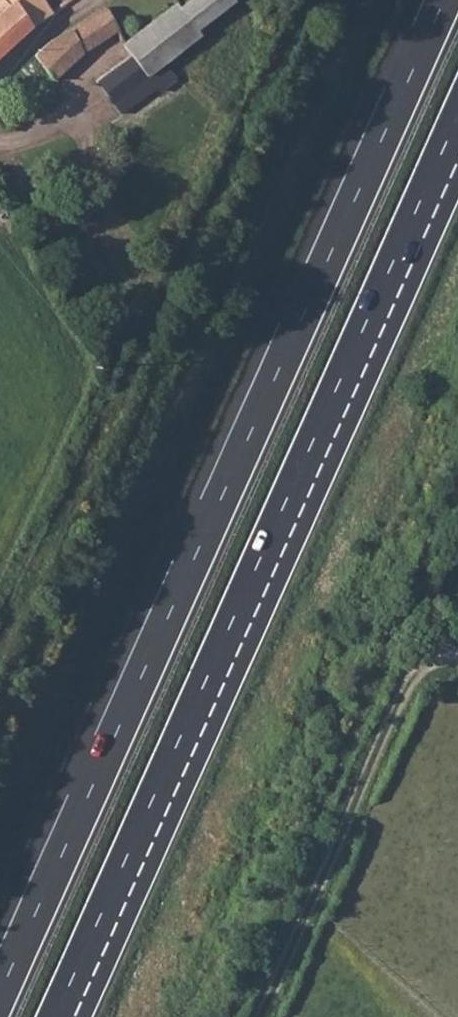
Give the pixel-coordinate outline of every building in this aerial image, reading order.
[(54,4),(50,0),(0,0),(0,53),(54,4)] [(151,17),(178,47),(200,27),(199,26),(178,1),(177,0),(170,0),(151,17)] [(178,1),(199,26),(228,0),(180,0),(178,1)] [(109,10),(106,3),(78,24),(59,33),(34,51),(53,74),(114,27),(119,23),(109,10)] [(151,17),(125,39),(133,50),(150,70),(178,47),(151,17)] [(150,70),(133,50),(97,79),(114,99),(150,70)]
